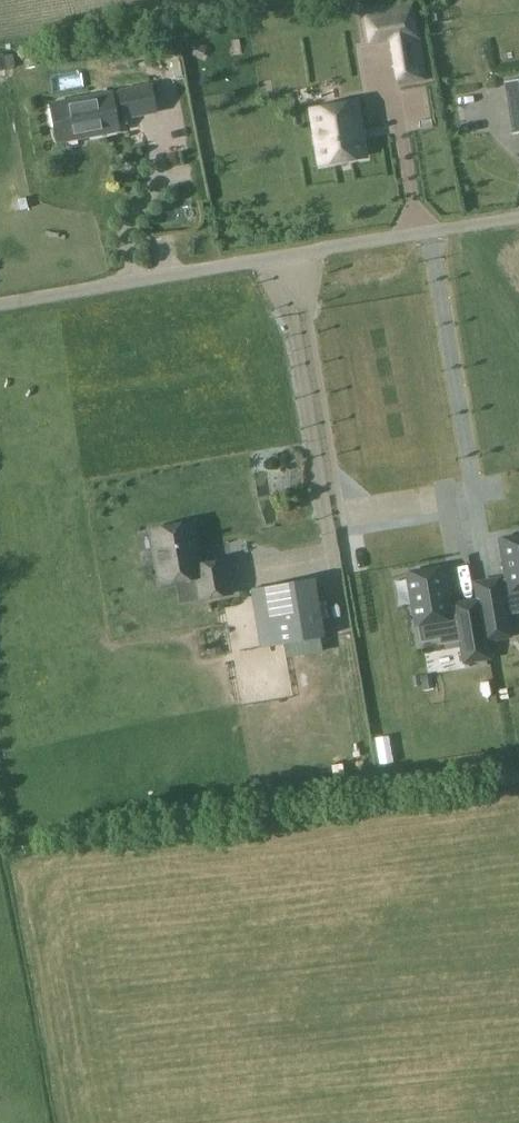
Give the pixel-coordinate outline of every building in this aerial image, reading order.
[(412,3),(360,12),(364,40),(416,31),(412,3)] [(197,43),(191,55),(202,60),(207,47),(197,43)] [(380,90),(411,85),(409,74),(379,79),(380,90)] [(504,83),(512,135),(518,134),(518,81),(504,83)] [(117,91),(111,93),(51,104),(58,142),(118,131),(118,127),(127,125),(126,119),(158,113),(152,84),(117,91)] [(311,106),(320,160),(362,153),(353,99),(311,106)] [(193,523),(153,530),(162,584),(201,577),(205,599),(232,594),(226,561),(200,566),(193,523)] [(490,640),(515,636),(507,590),(513,589),(513,590),(518,589),(518,536),(504,538),(511,579),(506,580),(505,577),(480,582),(483,599),(490,640)] [(490,640),(483,599),(458,603),(458,606),(453,607),(446,566),(411,572),(419,623),(455,618),(454,617),(460,616),(467,662),(493,657),(490,640)] [(314,580),(252,591),(261,648),(323,637),(314,580)] [(508,698),(509,715),(518,715),(518,697),(508,698)]
